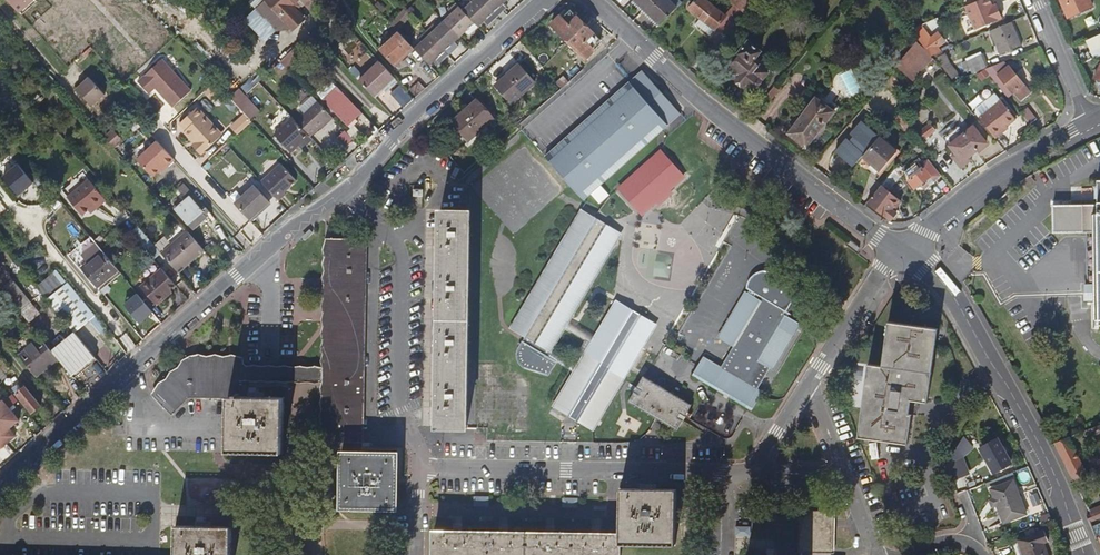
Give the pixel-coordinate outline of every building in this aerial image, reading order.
[(22,16),(37,2),(36,0),(7,0),(22,16)] [(267,2),(294,32),(303,24),(280,0),(269,0),(267,2)] [(303,24),(305,22),(299,15),(295,11),(299,7),(302,4),(314,16),(325,5),(323,3),(320,0),(280,0),(303,24)] [(479,28),(485,22),(488,25),(497,17),(480,0),(469,0),(468,1),(470,5),(463,11),(479,28)] [(497,17),(506,7),(504,5),(509,0),(480,0),(497,17)] [(635,0),(648,13),(661,26),(677,10),(667,0),(635,0)] [(677,10),(683,4),(680,0),(667,0),(677,10)] [(732,37),(742,26),(736,20),(742,13),(734,6),(727,15),(710,0),(697,0),(692,7),(703,17),(698,23),(710,35),(719,25),(732,37)] [(733,1),(750,17),(764,0),(734,0),(733,1)] [(891,4),(898,13),(907,6),(902,0),(896,0),(891,4)] [(989,0),(984,0),(964,9),(974,31),(1001,19),(997,10),(994,12),(992,7),(989,0)] [(1068,18),(1092,8),(1089,0),(1061,0),(1068,18)] [(451,15),(444,22),(460,38),(465,33),(469,37),(479,28),(463,11),(457,5),(449,12),(451,15)] [(394,29),(408,13),(405,10),(391,25),(394,29)] [(592,51),(602,42),(571,12),(563,20),(560,18),(553,25),(588,60),(595,54),(592,51)] [(408,13),(394,29),(398,33),(411,16),(408,13)] [(929,34),(936,30),(931,21),(924,24),(929,34)] [(427,33),(449,56),(458,47),(455,43),(460,38),(444,22),(437,29),(434,27),(427,33)] [(293,33),(296,36),(306,27),(303,24),(294,32),(293,33)] [(1022,48),(1012,24),(988,35),(998,58),(1022,48)] [(922,27),(911,32),(919,41),(933,59),(937,57),(942,55),(943,54),(939,48),(941,47),(936,40),(933,42),(922,27)] [(252,36),(244,28),(235,36),(243,44),(252,36)] [(415,51),(430,67),(435,61),(439,65),(449,56),(427,33),(420,41),(422,43),(414,50),(415,51)] [(396,68),(415,51),(414,50),(400,34),(381,52),(396,68)] [(1086,41),(1090,50),(1099,45),(1099,35),(1086,41)] [(742,61),(733,72),(740,78),(738,80),(747,87),(748,86),(754,92),(772,70),(759,59),(763,53),(749,41),(737,56),(742,61)] [(919,41),(916,44),(896,66),(913,82),(933,59),(919,41)] [(311,52),(305,46),(282,66),(289,73),(311,52)] [(942,55),(937,57),(944,69),(954,81),(959,77),(950,67),(948,60),(949,59),(945,56),(944,57),(942,55)] [(985,71),(986,71),(981,58),(967,63),(971,72),(972,77),(985,71)] [(161,61),(136,83),(147,95),(156,88),(158,90),(157,92),(172,109),(190,92),(161,61)] [(971,72),(967,63),(962,65),(966,74),(971,72)] [(1010,69),(1005,63),(986,71),(1009,100),(1015,95),(1000,77),(1010,69)] [(521,65),(498,86),(500,88),(512,102),(514,105),(537,84),(521,65)] [(376,103),(398,83),(383,67),(373,77),(368,72),(360,80),(364,84),(361,87),(376,103)] [(1031,96),(1010,69),(1000,77),(1015,95),(1021,104),(1031,96)] [(642,70),(545,156),(583,199),(681,114),(642,70)] [(357,71),(353,75),(357,80),(362,76),(357,71)] [(990,78),(985,71),(977,78),(981,84),(990,78)] [(850,73),(838,78),(849,99),(860,93),(850,73)] [(83,84),(89,78),(87,76),(80,81),(83,84)] [(566,77),(559,83),(565,89),(572,83),(566,77)] [(105,96),(89,78),(83,84),(77,89),(92,107),(105,96)] [(221,91),(214,83),(207,90),(214,97),(221,91)] [(427,89),(420,83),(412,92),(418,98),(427,89)] [(399,84),(390,92),(402,106),(412,98),(399,84)] [(362,114),(336,87),(322,101),(347,128),(348,128),(350,130),(358,123),(355,120),(362,114)] [(512,102),(500,88),(492,95),(505,109),(512,102)] [(779,92),(775,88),(767,97),(772,101),(779,92)] [(251,123),(256,128),(265,119),(246,98),(236,107),(244,116),(251,123)] [(982,122),(998,143),(1006,137),(1005,136),(1010,132),(1019,125),(1004,105),(1003,106),(997,98),(978,113),(977,115),(982,122)] [(834,114),(817,100),(790,135),(808,149),(834,114)] [(479,102),(456,124),(465,135),(463,137),(470,144),(495,121),(479,102)] [(317,103),(296,122),(310,137),(311,138),(319,130),(321,132),(333,120),(317,103)] [(206,124),(209,122),(197,108),(179,125),(185,132),(183,133),(190,140),(191,139),(195,143),(194,144),(202,154),(219,138),(206,124)] [(1020,114),(1030,126),(1036,122),(1026,109),(1020,114)] [(898,121),(908,133),(915,127),(905,115),(898,121)] [(251,123),(244,116),(232,127),(239,134),(251,123)] [(293,118),(274,136),(291,154),(310,137),(296,122),(293,118)] [(222,136),(209,122),(206,124),(219,138),(222,136)] [(330,127),(335,133),(341,128),(335,122),(330,127)] [(880,138),(863,123),(851,137),(852,139),(850,141),(848,140),(836,154),(854,169),(864,157),(880,138)] [(931,125),(920,134),(925,141),(926,140),(930,137),(937,132),(931,125)] [(979,127),(954,143),(959,151),(954,154),(960,164),(991,144),(979,127)] [(124,140),(114,129),(105,136),(115,148),(124,140)] [(353,140),(345,132),(336,140),(344,148),(353,140)] [(880,138),(864,157),(882,172),(898,154),(880,138)] [(167,168),(175,160),(158,142),(138,160),(153,177),(160,171),(165,166),(167,168)] [(663,194),(678,181),(656,156),(614,193),(636,218),(651,205),(663,194)] [(0,164),(0,170),(1,172),(17,164),(14,157),(0,164)] [(932,176),(939,171),(928,158),(922,163),(925,166),(921,169),(914,161),(907,168),(903,165),(897,171),(903,178),(906,175),(909,178),(908,180),(914,188),(931,174),(932,176)] [(208,163),(202,168),(205,172),(211,166),(208,163)] [(34,183),(19,165),(4,177),(19,196),(34,183)] [(261,183),(279,203),(286,196),(284,193),(296,182),(280,165),(261,183)] [(882,189),(869,204),(891,222),(897,215),(895,213),(892,211),(899,202),(888,194),(903,178),(897,171),(882,189)] [(106,202),(90,182),(69,199),(83,217),(95,208),(97,210),(106,202)] [(1094,182),(1094,208),(1070,208),(1069,203),(1051,203),(1052,236),(1096,236),(1097,283),(1097,301),(1098,324),(1099,324),(1099,182),(1094,182)] [(235,205),(252,223),(258,217),(257,215),(270,203),(254,187),(235,205)] [(666,197),(663,194),(651,205),(654,208),(666,197)] [(205,215),(209,211),(205,207),(202,210),(189,196),(175,209),(193,229),(207,216),(205,215)] [(55,199),(53,201),(51,203),(56,209),(61,205),(55,199)] [(596,226),(580,217),(509,333),(523,342),(516,354),(515,357),(515,362),(517,367),(523,376),(542,388),(554,369),(538,359),(540,355),(547,359),(619,241),(603,231),(598,238),(591,233),(596,226)] [(439,219),(438,246),(438,253),(438,300),(438,307),(437,354),(437,361),(437,408),(437,415),(437,434),(465,434),(469,219),(439,219)] [(177,271),(204,249),(188,231),(162,254),(177,271)] [(90,235),(69,254),(101,290),(122,271),(90,235)] [(330,252),(328,368),(328,382),(327,454),(342,454),(341,504),(395,505),(396,450),(361,450),(365,252),(330,252)] [(669,256),(657,254),(653,276),(669,278),(671,259),(669,256)] [(105,329),(66,282),(56,270),(36,285),(47,298),(60,287),(88,321),(99,334),(105,329)] [(164,296),(176,286),(162,270),(141,287),(154,303),(164,296)] [(4,272),(0,275),(0,287),(10,280),(4,272)] [(770,278),(765,277),(754,280),(751,284),(748,289),(747,294),(751,298),(748,302),(746,300),(719,343),(733,352),(719,375),(704,365),(693,382),(715,396),(721,387),(733,395),(728,403),(751,417),(761,400),(757,396),(769,375),(772,377),(799,332),(786,324),(789,320),(786,318),(795,305),(778,283),(770,278)] [(7,296),(16,288),(10,280),(0,287),(7,296)] [(1097,301),(1097,283),(1082,283),(1082,301),(1097,301)] [(88,321),(60,287),(47,298),(74,332),(88,321)] [(38,315),(16,288),(7,296),(29,322),(38,315)] [(140,323),(154,312),(138,291),(124,303),(140,323)] [(156,305),(166,298),(164,296),(154,303),(156,305)] [(629,349),(639,355),(652,333),(614,310),(583,362),(610,378),(629,349)] [(891,367),(874,365),(865,438),(908,443),(914,399),(927,400),(936,328),(897,323),(891,367)] [(95,357),(75,332),(52,350),(59,359),(72,375),(95,357)] [(37,377),(59,359),(52,350),(41,337),(19,356),(37,377)] [(590,437),(639,355),(629,349),(610,378),(583,362),(551,413),(561,419),(564,422),(568,421),(570,418),(577,422),(575,426),(576,430),(579,431),(581,431),(590,437)] [(12,371),(5,362),(0,365),(7,374),(12,371)] [(242,399),(243,384),(243,370),(243,366),(191,365),(154,399),(172,418),(192,400),(230,400),(229,456),(284,457),(285,400),(242,399)] [(328,382),(328,368),(243,370),(243,384),(328,382)] [(690,412),(642,383),(628,407),(675,436),(690,412)] [(40,405),(25,386),(16,393),(32,412),(40,405)] [(715,396),(728,403),(733,395),(721,387),(715,396)] [(17,437),(10,429),(20,422),(4,401),(0,404),(0,450),(17,437)] [(564,422),(576,430),(575,426),(577,422),(570,418),(568,421),(564,422)] [(1090,429),(1093,435),(1099,432),(1099,426),(1099,425),(1090,429)] [(1068,438),(1054,444),(1073,481),(1086,473),(1073,449),(1068,438)] [(966,439),(955,455),(947,467),(952,481),(952,483),(966,477),(968,477),(962,462),(976,451),(966,439)] [(999,441),(981,451),(994,476),(1011,466),(999,441)] [(966,477),(952,483),(957,496),(967,492),(971,490),(966,477)] [(1014,483),(991,491),(1003,525),(1026,517),(1014,483)] [(485,554),(620,554),(620,552),(675,553),(676,497),(621,497),(620,543),(476,542),(485,554)] [(1098,539),(1099,538),(1099,534),(1094,522),(1099,519),(1099,507),(1089,513),(1090,514),(1086,516),(1096,540),(1098,539)] [(798,515),(798,554),(832,554),(833,515),(798,515)] [(1041,527),(1051,524),(1048,516),(1039,520),(1041,527)] [(233,529),(178,528),(178,554),(232,554),(233,529)] [(1017,539),(1019,544),(1027,541),(1025,535),(1017,539)] [(1018,544),(1022,554),(1046,554),(1043,546),(1046,545),(1043,535),(1035,538),(1028,540),(1027,541),(1019,544),(1018,544)] [(476,542),(441,541),(441,554),(485,554),(476,542)]
